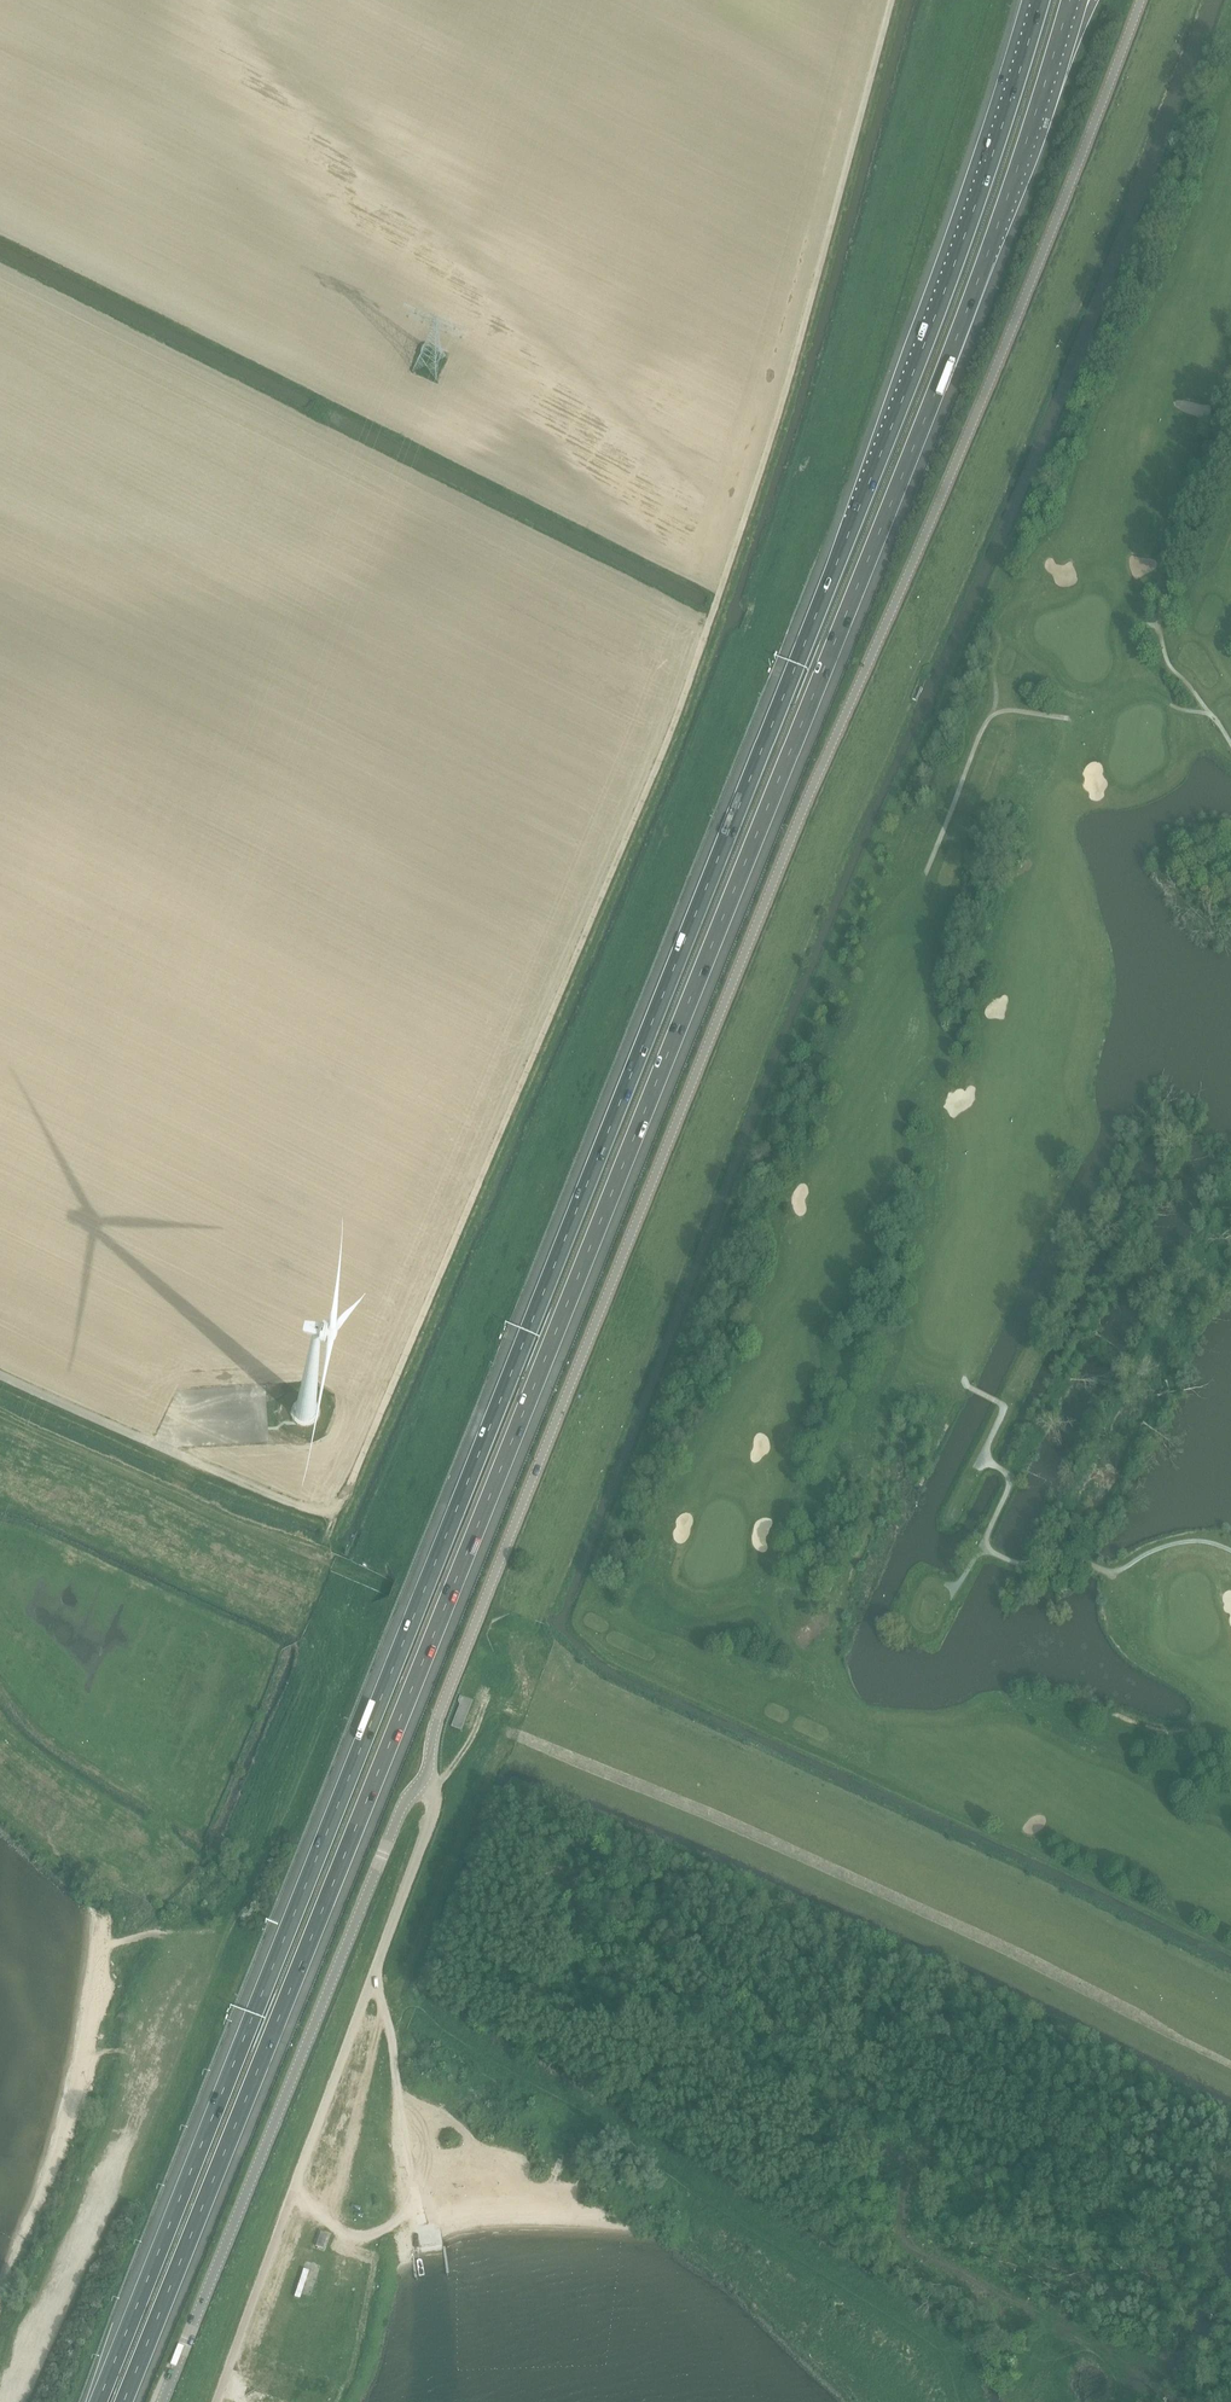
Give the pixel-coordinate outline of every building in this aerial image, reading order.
[(292,1414),(294,1419),(297,1423),(302,1426),(307,1427),(313,1425),(317,1422),(320,1417),(320,1412),(319,1406),(315,1402),(311,1400),(305,1399),(300,1400),(296,1404),(293,1409),(292,1414)] [(460,1705),(451,1727),(462,1731),(466,1720),(473,1702),(460,1697),(458,1701),(460,1705)] [(321,2233),(316,2246),(324,2249),(328,2235),(321,2233)] [(303,2269),(294,2297),(300,2299),(302,2294),(309,2271),(303,2269)]
